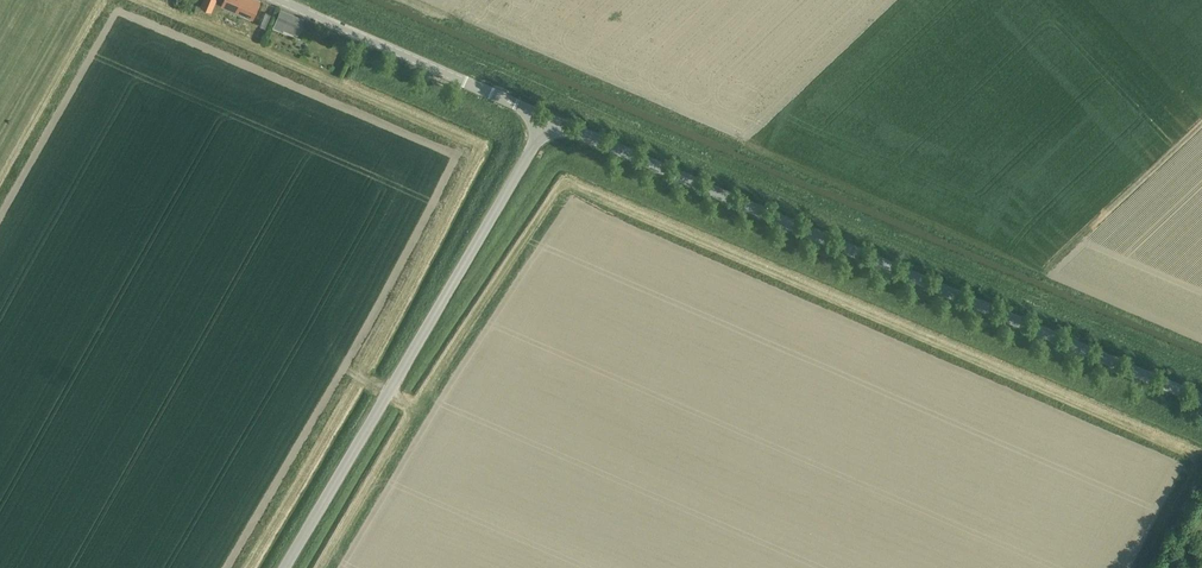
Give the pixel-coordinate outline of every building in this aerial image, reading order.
[(211,10),(215,0),(204,0),(202,6),(211,10)] [(222,5),(236,11),(238,6),(254,13),(252,18),(260,1),(258,0),(224,0),(222,5)] [(240,21),(242,15),(228,9),(226,15),(240,21)] [(303,20),(280,10),(273,26),(282,30),(283,28),(297,34),(303,20)] [(254,18),(251,26),(257,29),(261,20),(254,18)]
